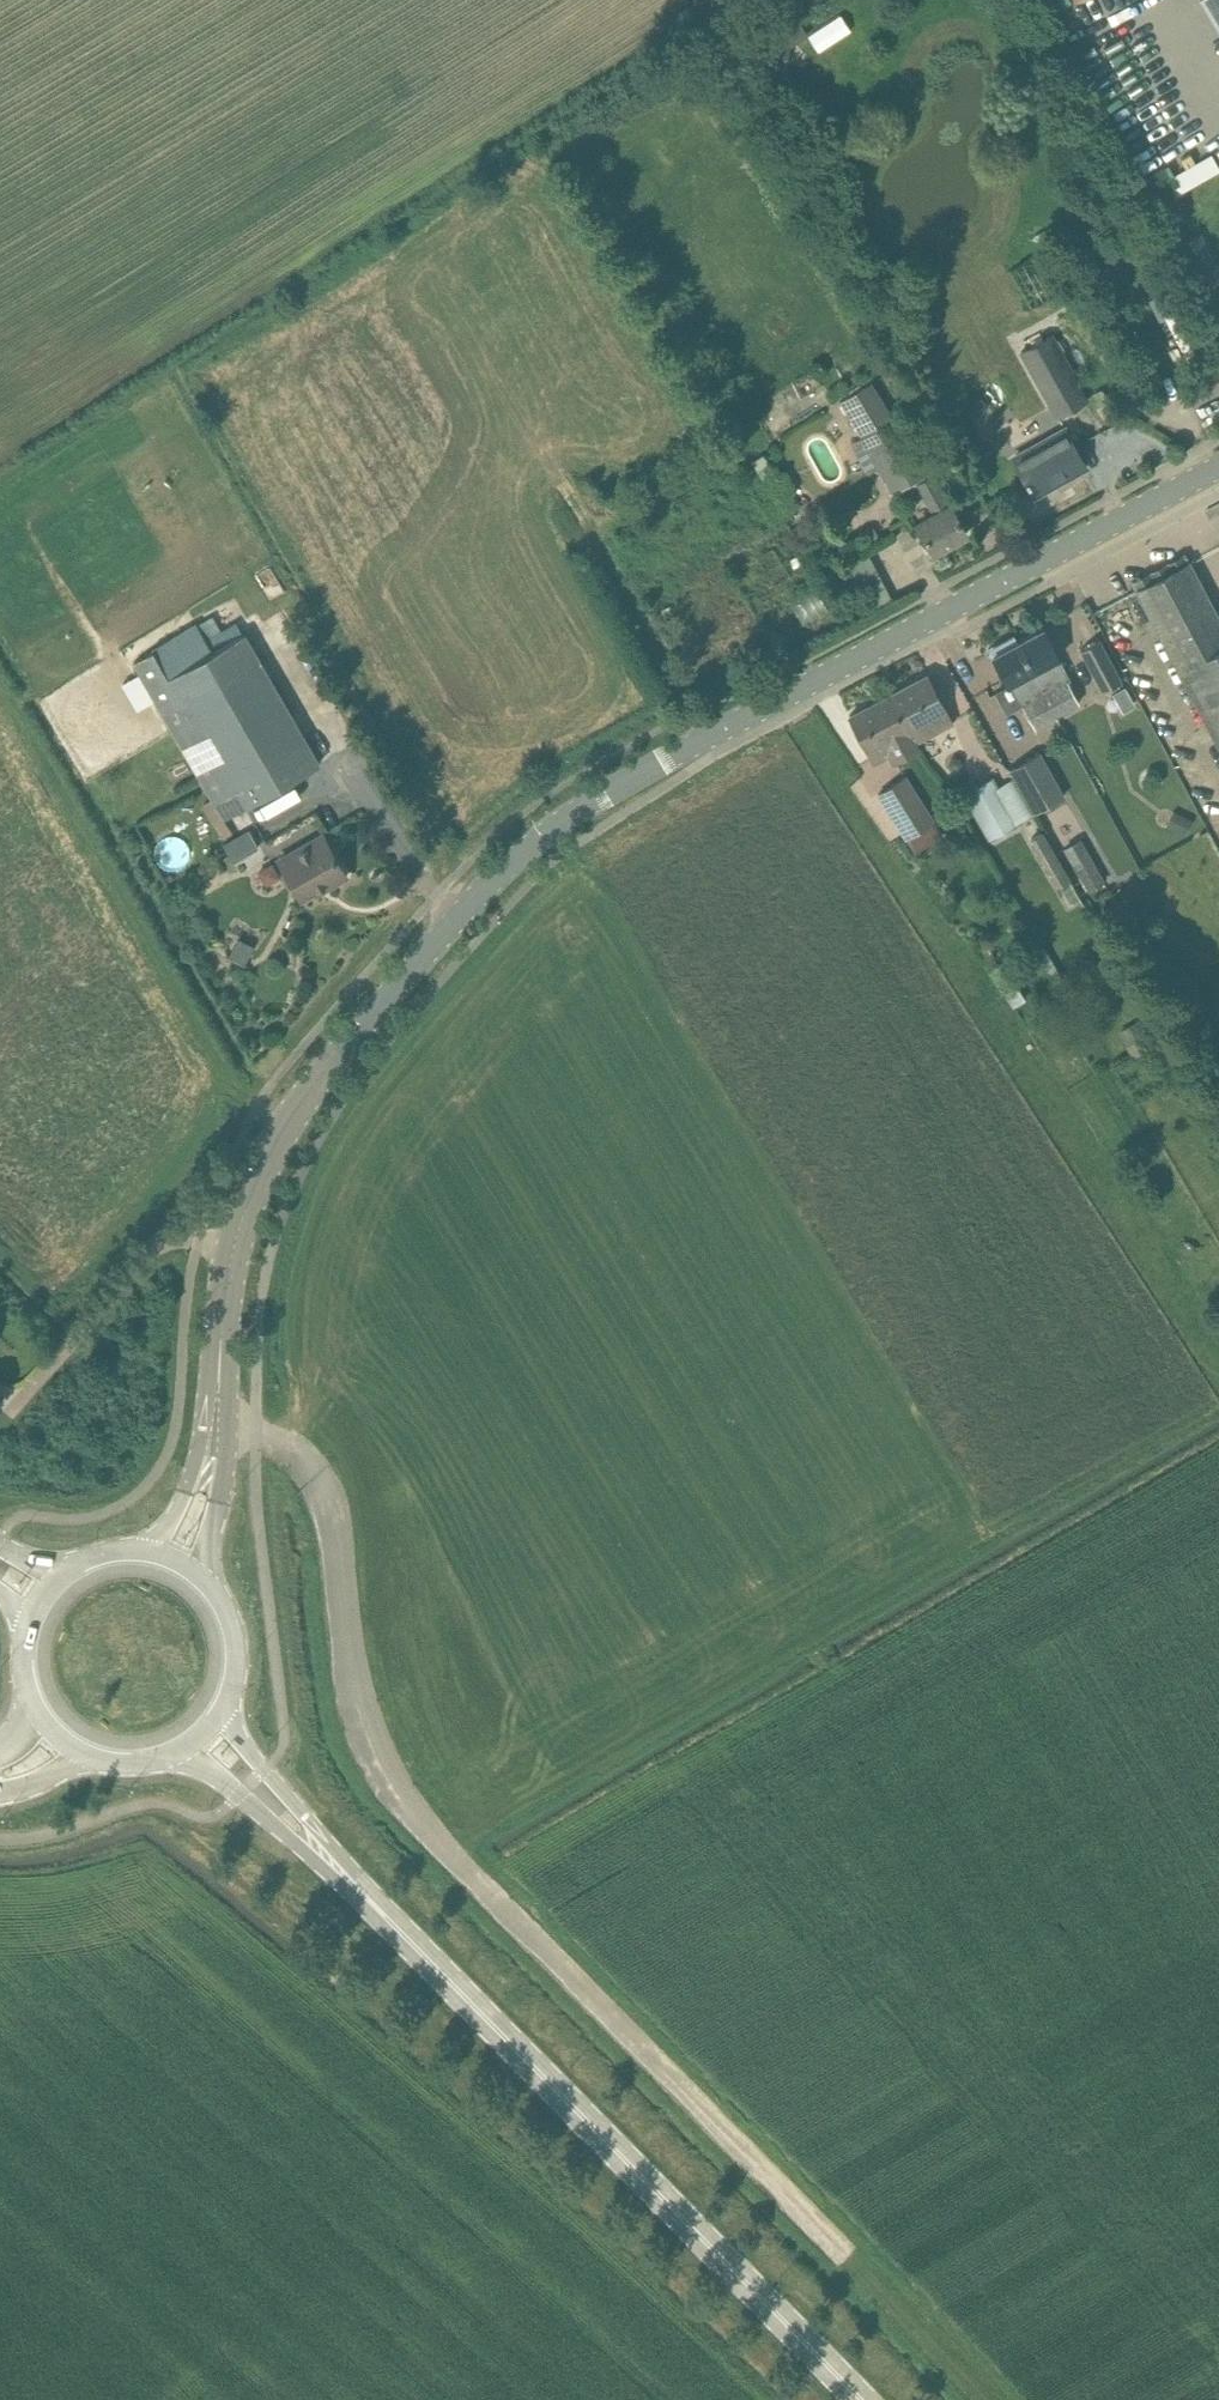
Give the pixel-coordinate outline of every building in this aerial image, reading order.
[(1218,28),(1218,0),(1202,0),(1218,28)] [(770,30),(753,47),(757,71),(783,67),(788,47),(770,30)] [(1168,180),(1176,195),(1218,170),(1218,169),(1211,155),(1168,180)] [(1200,234),(1193,237),(1190,232),(1176,240),(1178,245),(1181,243),(1203,286),(1218,278),(1218,270),(1200,234)] [(1057,415),(1088,398),(1052,334),(1021,352),(1057,415)] [(839,401),(862,439),(861,439),(893,492),(928,471),(896,418),(895,419),(872,381),(839,401)] [(1086,468),(1075,447),(1066,430),(1014,457),(1034,496),(1056,484),(1054,481),(1083,465),(1085,469),(1086,468)] [(764,455),(751,462),(757,471),(762,480),(766,477),(774,472),(764,455)] [(932,473),(917,482),(935,514),(917,524),(933,552),(936,551),(939,553),(950,547),(950,543),(967,533),(951,505),(949,506),(932,473)] [(868,531),(863,533),(866,537),(869,544),(878,540),(880,539),(878,535),(874,528),(868,531)] [(911,530),(870,549),(883,577),(924,557),(911,530)] [(1201,583),(1190,562),(1136,590),(1218,747),(1218,618),(1201,583)] [(821,594),(798,606),(806,621),(829,609),(821,594)] [(153,650),(134,661),(212,797),(213,799),(223,815),(224,818),(320,763),(308,742),(244,633),(243,633),(237,621),(223,629),(217,619),(201,628),(198,624),(153,650)] [(1044,692),(1057,714),(1078,703),(1066,681),(1070,679),(1058,658),(1059,657),(1043,627),(1018,641),(1044,692)] [(1014,635),(989,648),(992,655),(1004,676),(1009,685),(1012,683),(1023,703),(1035,726),(1057,714),(1044,692),(1018,641),(1014,635)] [(1080,649),(1103,690),(1123,680),(1100,639),(1080,649)] [(953,722),(938,695),(927,674),(889,694),(918,750),(921,749),(917,741),(953,722)] [(892,764),(918,750),(889,694),(849,715),(861,736),(875,764),(888,756),(892,764)] [(1035,813),(1065,796),(1039,752),(1010,769),(1035,813)] [(932,820),(905,777),(879,793),(906,836),(932,820)] [(992,779),(966,793),(991,838),(1015,824),(992,779)] [(1179,813),(1172,827),(1185,834),(1192,820),(1179,813)] [(1037,855),(1039,853),(1045,864),(1043,865),(1045,869),(1047,867),(1050,872),(1048,873),(1050,877),(1051,875),(1057,885),(1071,877),(1043,830),(1030,838),(1032,842),(1030,843),(1032,846),(1034,845),(1036,850),(1034,851),(1037,855)] [(326,887),(347,875),(323,834),(279,860),(301,898),(324,884),(326,887)] [(1092,852),(1075,862),(1092,892),(1109,881),(1092,852)] [(1106,905),(1117,899),(1111,888),(1100,894),(1106,905)] [(227,954),(248,963),(257,943),(236,934),(227,954)] [(1005,990),(1017,981),(1007,965),(994,973),(1005,990)] [(1134,1057),(1154,1047),(1139,1020),(1119,1031),(1134,1057)]
